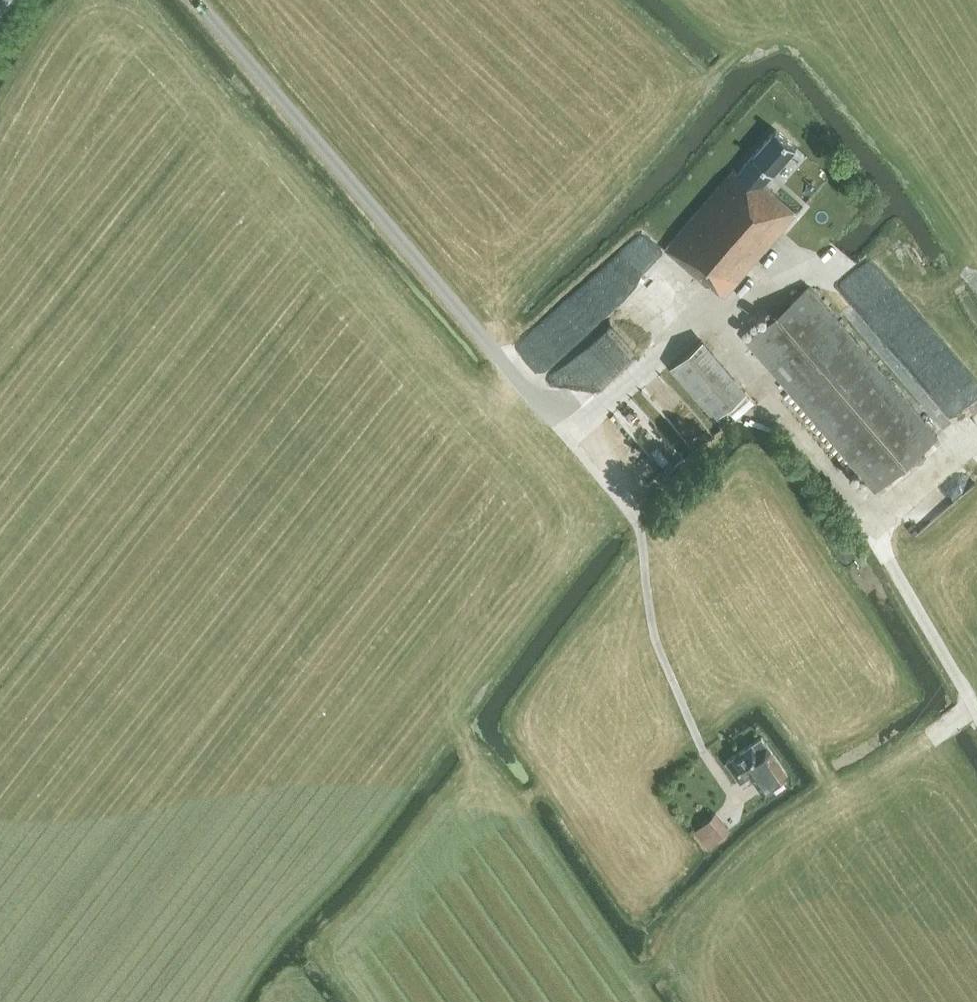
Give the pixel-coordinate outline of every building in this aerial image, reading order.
[(763,184),(795,147),(775,129),(737,173),(734,170),(664,250),(706,286),(709,283),(724,297),(796,214),(763,184)] [(874,490),(937,436),(808,287),(745,341),(874,490)] [(669,367),(713,419),(748,388),(705,336),(669,367)] [(786,773),(760,736),(751,743),(750,743),(725,761),(740,781),(753,772),(764,788),(770,784),(775,791),(784,784),(780,777),(786,773)] [(693,830),(707,847),(725,832),(711,816),(693,830)]
